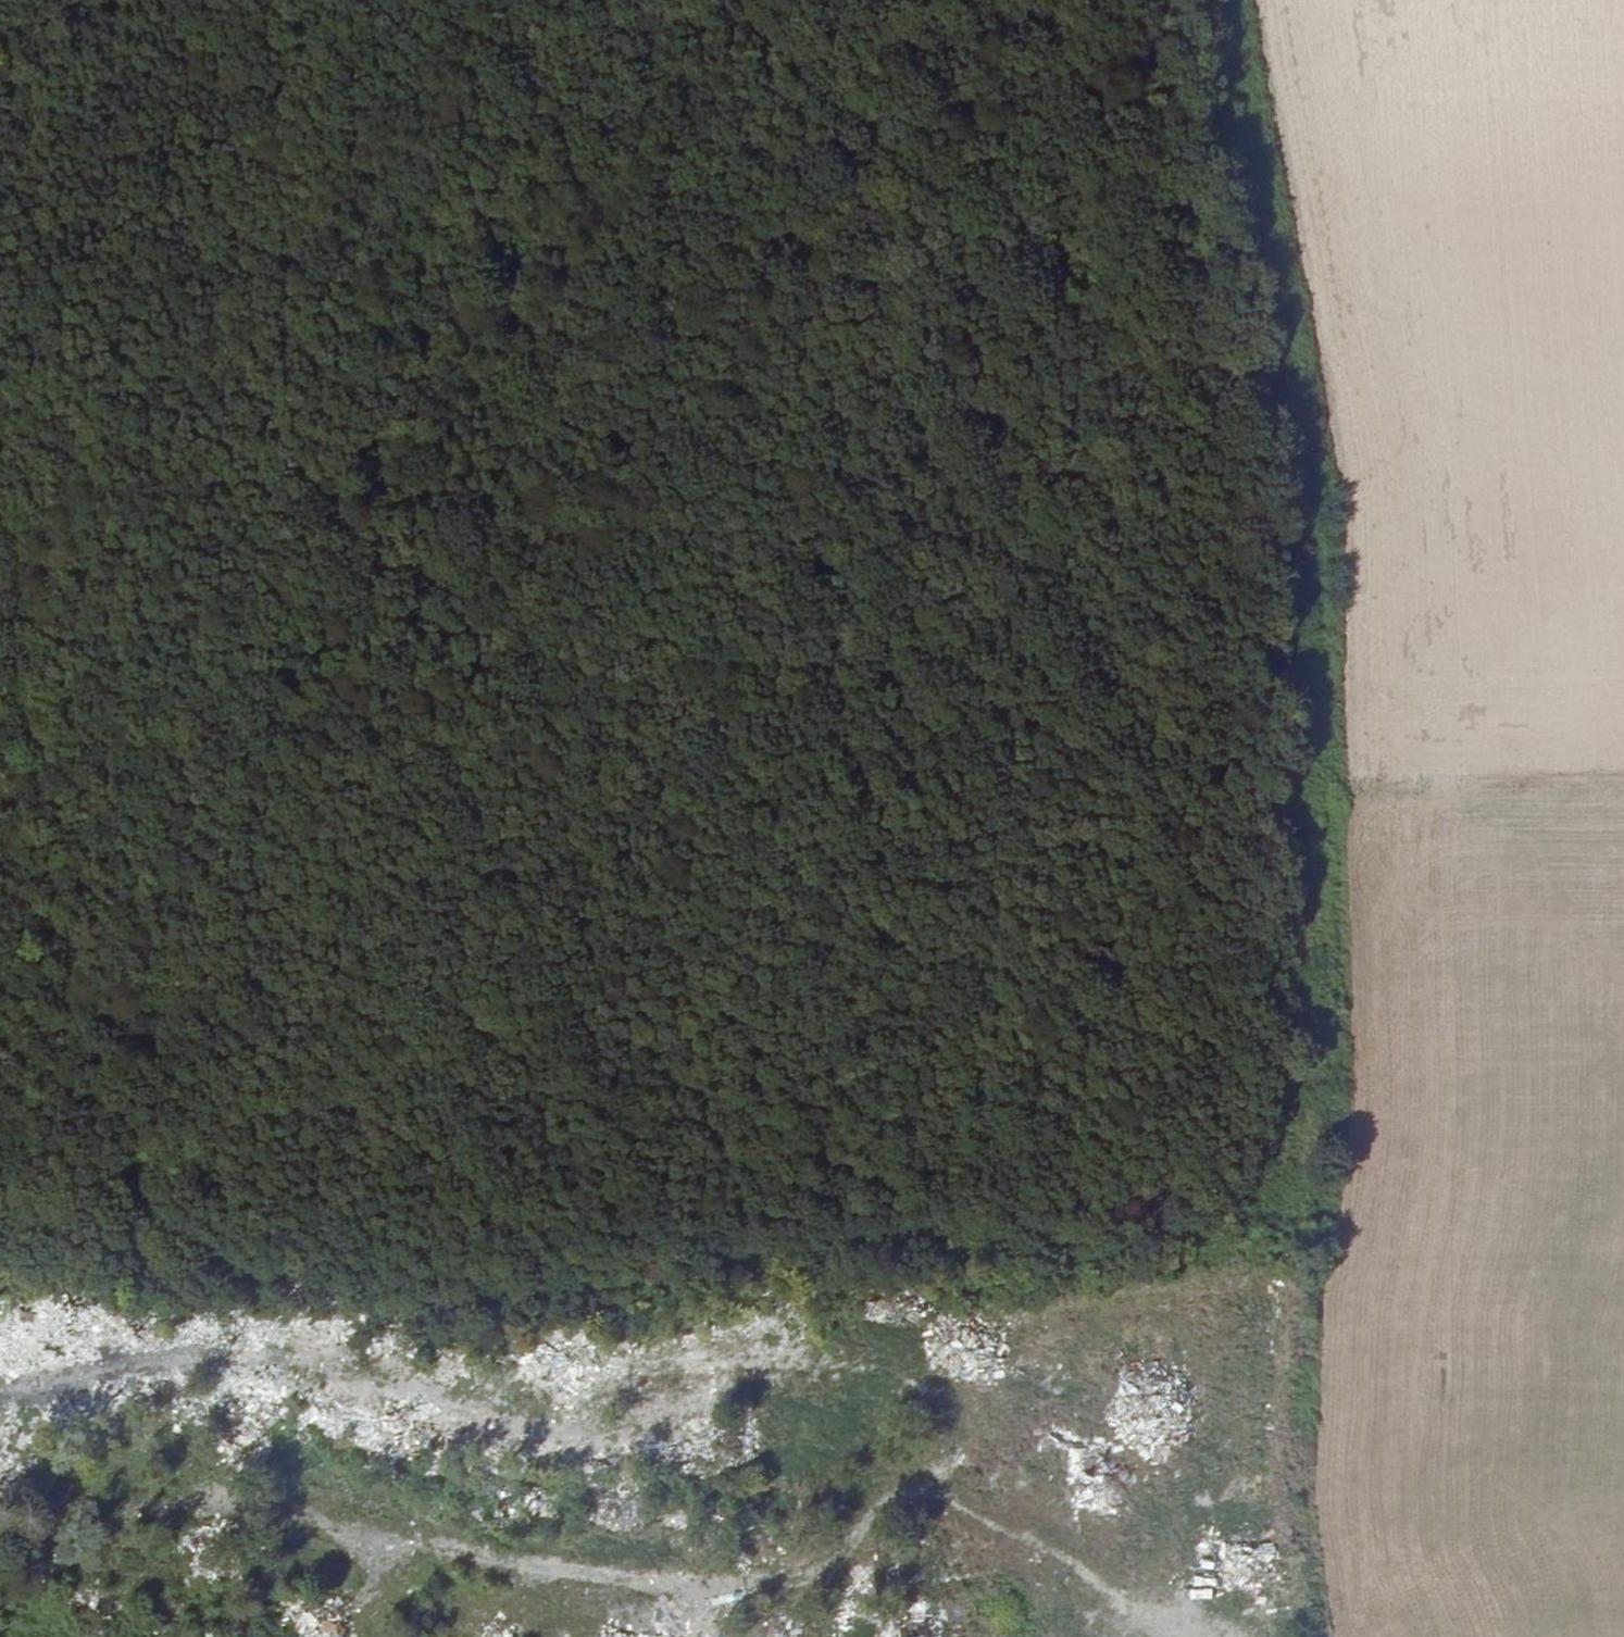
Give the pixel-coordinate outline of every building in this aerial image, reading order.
[(1234,1552),(1242,1594),(1282,1587),(1271,1523),(1237,1529),(1241,1551),(1234,1552)]
